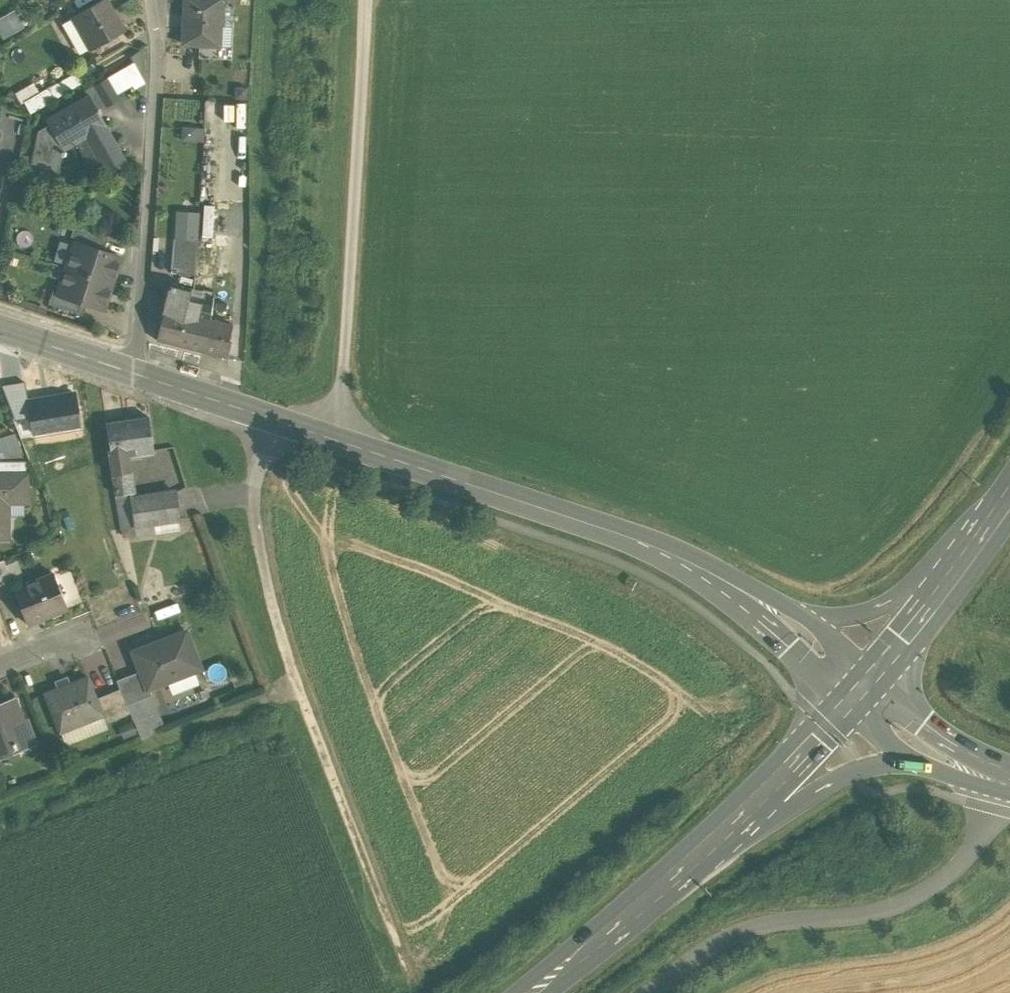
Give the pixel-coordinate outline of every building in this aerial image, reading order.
[(76,15),(86,31),(81,34),(91,50),(122,32),(111,13),(113,11),(107,0),(102,0),(76,15)] [(183,44),(219,46),(220,26),(222,0),(186,0),(183,44)] [(25,27),(17,9),(0,16),(0,31),(2,36),(25,27)] [(233,27),(220,26),(219,46),(232,46),(233,27)] [(107,78),(117,95),(133,85),(135,89),(146,83),(134,63),(107,78)] [(107,78),(95,85),(107,106),(119,99),(117,95),(107,78)] [(106,124),(90,97),(48,121),(64,148),(87,135),(100,158),(99,158),(108,173),(127,162),(105,125),(106,124)] [(172,123),(189,124),(190,99),(172,98),(172,123)] [(109,236),(75,225),(71,236),(105,247),(109,236)] [(191,232),(180,231),(180,239),(190,240),(191,233),(191,232)] [(217,235),(203,234),(203,240),(202,260),(216,261),(217,246),(216,245),(217,235)] [(229,235),(217,235),(216,245),(217,246),(229,246),(229,235)] [(180,239),(174,238),(172,268),(177,269),(177,274),(195,275),(198,240),(190,240),(180,239)] [(121,257),(75,242),(67,268),(112,283),(121,257)] [(112,283),(67,268),(58,293),(58,294),(86,304),(104,309),(112,283)] [(235,277),(215,274),(212,292),(209,319),(202,351),(228,357),(232,339),(229,339),(233,325),(231,324),(235,277)] [(191,290),(170,285),(157,340),(202,351),(209,319),(197,316),(201,302),(189,300),(191,290)] [(86,304),(58,294),(58,293),(53,292),(49,304),(83,315),(86,304)] [(149,417),(107,423),(112,454),(112,457),(124,455),(154,451),(149,417)] [(20,452),(20,434),(0,434),(0,453),(20,452)] [(124,455),(112,457),(112,454),(110,454),(116,496),(131,493),(127,470),(126,470),(124,455)] [(0,461),(0,475),(27,475),(27,461),(0,461)] [(7,536),(7,498),(27,498),(27,475),(0,475),(0,536),(7,536)] [(176,493),(131,500),(134,526),(180,520),(176,493)] [(0,562),(0,586),(13,580),(5,560),(0,562)] [(54,574),(15,590),(29,624),(68,608),(54,574)] [(186,632),(134,652),(141,671),(148,688),(149,688),(200,668),(186,632)] [(141,671),(117,680),(120,689),(126,704),(151,695),(149,688),(148,688),(141,671)] [(89,676),(47,693),(62,731),(104,714),(97,697),(89,676)] [(120,689),(97,697),(104,714),(107,722),(130,713),(126,704),(120,689)] [(0,704),(0,754),(18,747),(16,743),(31,738),(16,698),(0,704)]
